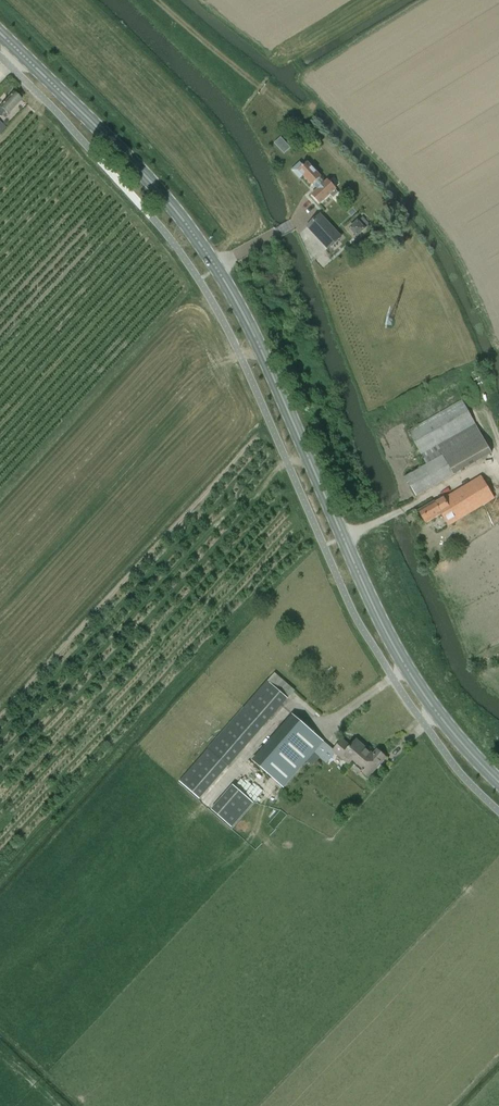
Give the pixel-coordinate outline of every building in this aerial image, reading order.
[(5,111),(8,114),(21,100),(14,92),(0,106),(0,117),(5,111)] [(281,136),(275,142),(285,152),(291,146),(281,136)] [(339,192),(336,189),(337,188),(328,179),(324,181),(320,177),(322,176),(308,161),(298,169),(312,185),(313,184),(317,188),(311,195),(320,204),(331,194),(333,197),(339,192)] [(306,226),(328,249),(342,236),(320,213),(306,226)] [(358,219),(349,227),(358,236),(366,228),(370,224),(363,217),(359,220),(358,219)] [(408,431),(421,455),(426,465),(404,478),(415,498),(454,475),(492,453),(462,400),(408,431)] [(494,499),(481,476),(444,498),(446,502),(439,507),(435,501),(419,510),(426,523),(442,514),(449,527),(494,499)] [(267,681),(179,781),(200,800),(288,699),(295,690),(275,673),(268,681),(267,681)] [(307,761),(324,742),(293,714),(252,760),(284,788),(307,761)] [(324,742),(307,761),(311,765),(318,756),(327,764),(336,753),(348,764),(358,752),(364,757),(369,751),(356,740),(350,747),(343,740),(334,750),(324,742)] [(373,755),(369,751),(364,757),(358,752),(348,764),(349,764),(353,760),(363,770),(362,771),(369,777),(386,758),(378,750),(373,755)] [(236,788),(214,812),(232,828),(253,803),(236,788)]
